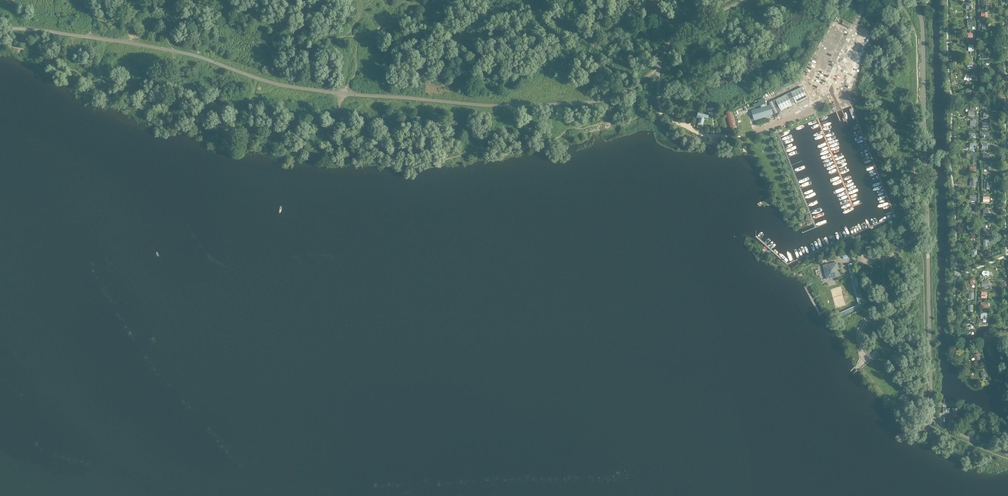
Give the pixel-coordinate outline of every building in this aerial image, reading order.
[(792,104),(796,102),(796,103),(808,98),(802,87),(775,100),(776,101),(770,103),(770,105),(752,111),(754,120),(773,115),(776,117),(777,118),(781,111),(792,105),(792,104)] [(737,128),(733,111),(724,113),(729,130),(737,128)] [(707,121),(708,116),(698,113),(697,118),(699,119),(697,127),(702,129),(704,120),(707,121)] [(840,276),(837,263),(824,266),(827,279),(840,276)] [(865,308),(853,263),(848,264),(859,305),(840,312),(842,317),(865,308)] [(980,372),(983,379),(989,377),(987,373),(986,373),(985,370),(980,372)]
